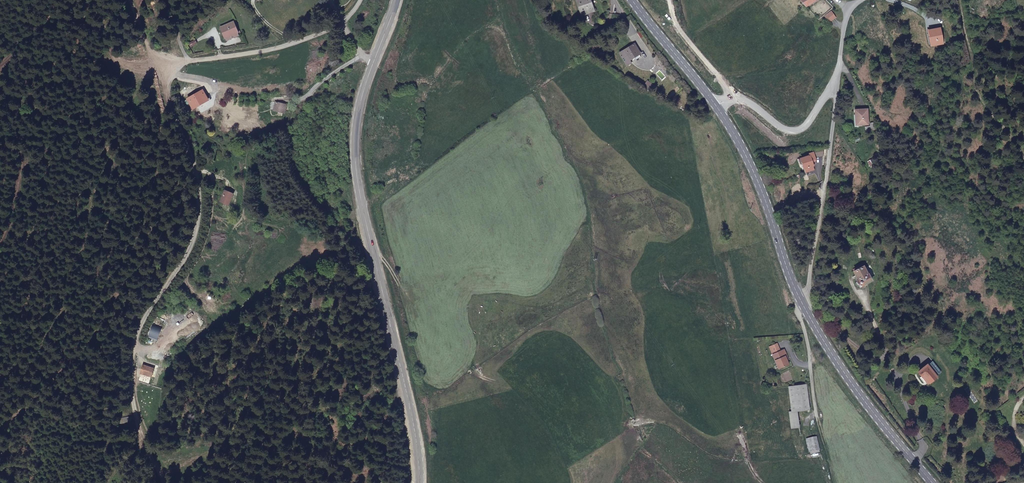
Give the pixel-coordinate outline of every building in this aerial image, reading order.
[(594,0),(581,0),(584,10),(596,6),(594,0)] [(239,32),(235,22),(221,27),(225,38),(239,32)] [(935,41),(936,44),(942,43),(939,28),(929,30),(931,42),(935,41)] [(190,44),(193,48),(198,43),(196,39),(190,44)] [(641,51),(635,41),(621,49),(628,62),(633,59),(631,56),(641,51)] [(208,99),(202,90),(200,92),(206,101),(208,99)] [(206,101),(200,92),(189,100),(195,108),(206,101)] [(277,110),(287,114),(290,105),(280,102),(277,109),(277,110)] [(855,114),(855,123),(866,124),(866,109),(853,108),(853,114),(855,114)] [(804,168),(813,165),(814,161),(816,160),(815,156),(823,155),(823,148),(812,150),(813,152),(808,154),(809,156),(801,159),(803,163),(804,168)] [(867,275),(863,266),(853,272),(857,280),(856,281),(857,282),(855,284),(857,287),(859,286),(859,287),(871,280),(868,275),(867,275)] [(789,365),(787,361),(785,354),(786,354),(784,349),(773,353),(778,368),(789,365)] [(153,368),(143,365),(141,374),(150,377),(153,368)] [(936,377),(927,365),(917,372),(927,384),(936,377)] [(790,412),(795,411),(808,410),(805,385),(787,387),(790,412)] [(797,428),(795,411),(790,412),(788,412),(789,428),(797,428)] [(818,451),(815,438),(806,440),(808,453),(818,451)]
